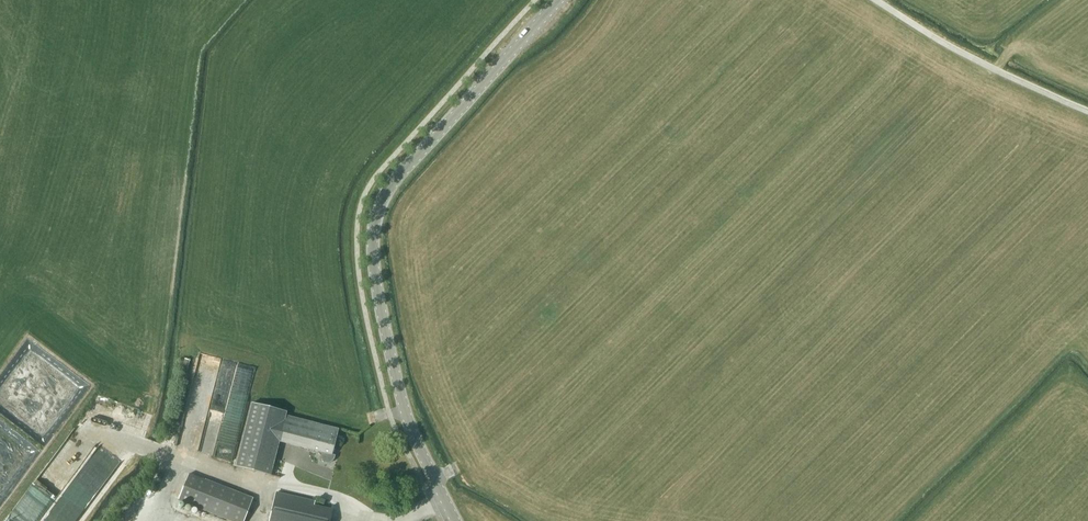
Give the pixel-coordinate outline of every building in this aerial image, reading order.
[(252,403),(236,466),(270,475),(279,441),(309,449),(316,423),(286,416),(287,412),(252,403)] [(332,455),(338,429),(316,423),(309,449),(321,452),(320,455),(321,459),(323,462),(329,464),(332,461),(334,459),(335,455),(332,455)] [(189,475),(179,500),(233,520),(244,520),(252,499),(189,475)]
